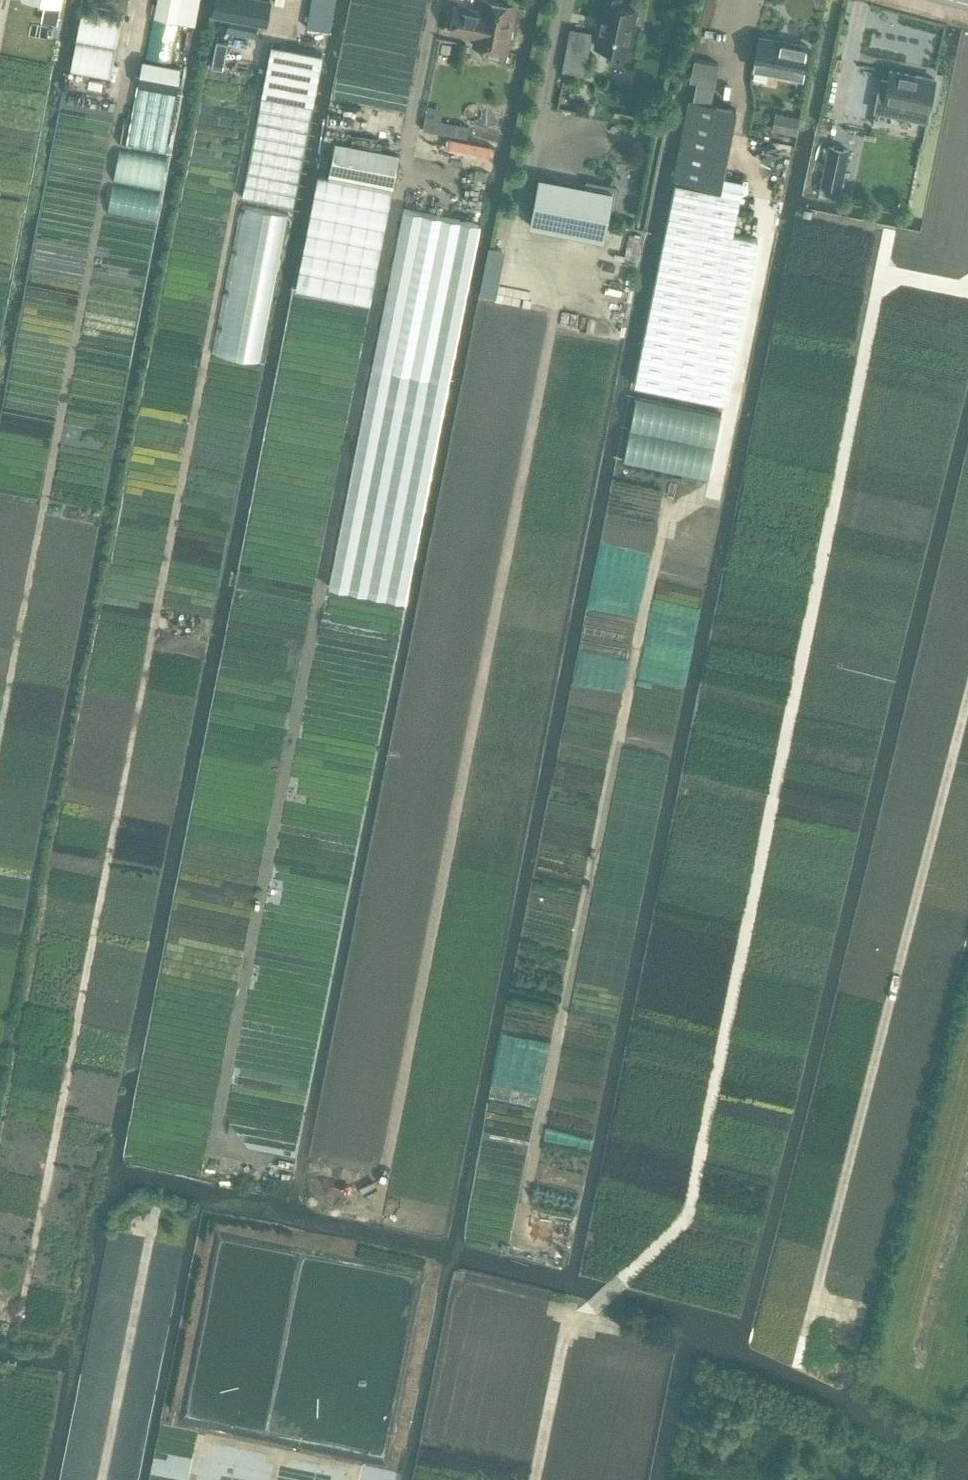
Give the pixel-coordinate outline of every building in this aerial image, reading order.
[(127,9),(129,0),(87,0),(87,2),(127,9)] [(195,23),(199,0),(158,0),(147,55),(170,60),(179,19),(195,23)] [(213,16),(245,22),(249,0),(216,0),(213,16)] [(307,27),(330,32),(336,0),(312,0),(307,27)] [(498,0),(482,0),(481,9),(455,4),(450,30),(476,35),(474,43),(506,50),(515,3),(498,0)] [(622,0),(601,0),(598,19),(601,20),(596,46),(611,49),(610,54),(629,58),(636,25),(632,25),(635,10),(620,7),(622,0)] [(122,16),(82,8),(70,73),(110,81),(122,16)] [(808,45),(758,35),(752,66),(801,76),(808,45)] [(216,40),(211,67),(223,69),(228,42),(216,40)] [(271,44),(242,196),(294,206),(323,54),(271,44)] [(566,53),(562,71),(583,75),(586,57),(566,53)] [(718,62),(701,58),(694,57),(690,78),(697,79),(693,99),(689,98),(673,177),(720,186),(736,108),(710,103),(718,62)] [(127,141),(165,149),(177,91),(181,68),(143,60),(138,83),(127,141)] [(882,79),(875,111),(926,121),(935,79),(890,70),(888,80),(882,79)] [(209,77),(203,106),(213,108),(219,79),(209,77)] [(801,117),(776,111),(772,129),(798,134),(801,117)] [(457,123),(455,136),(466,138),(469,125),(457,123)] [(335,142),(328,176),(392,188),(398,154),(335,142)] [(821,185),(819,195),(834,198),(836,189),(840,189),(848,150),(829,146),(821,185)] [(317,174),(296,288),(370,302),(382,238),(392,188),(328,176),(317,174)] [(540,176),(530,224),(602,238),(608,208),(613,209),(617,186),(594,181),(593,186),(540,176)] [(676,183),(634,385),(683,395),(694,397),(724,403),(758,239),(732,234),(740,195),(743,181),(723,176),(721,188),(720,192),(676,183)] [(404,209),(330,586),(405,601),(480,224),(404,209)]
